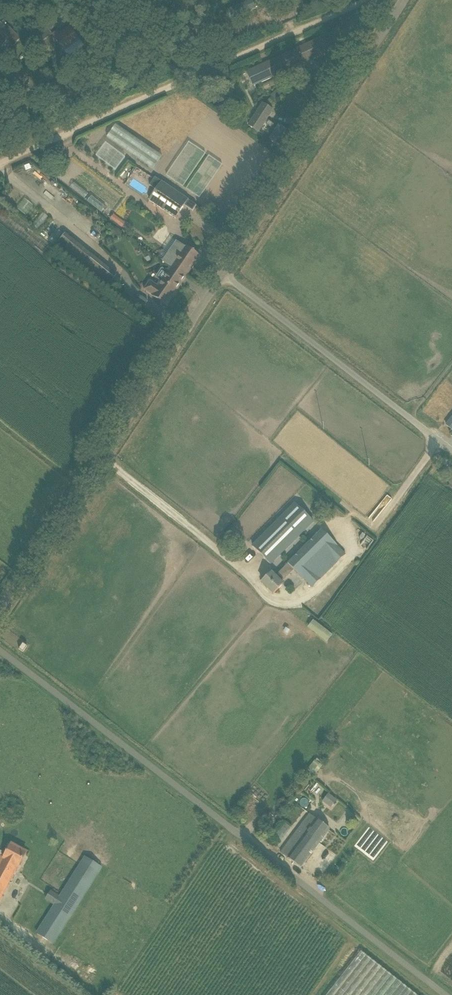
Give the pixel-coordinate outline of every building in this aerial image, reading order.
[(0,35),(0,44),(2,46),(8,41),(13,46),(21,38),(8,26),(0,35)] [(321,38),(240,74),(247,89),(327,53),(321,38)] [(4,90),(0,94),(5,99),(9,96),(4,90)] [(249,127),(282,148),(291,135),(267,120),(272,111),(263,105),(249,127)] [(152,169),(162,156),(115,124),(106,138),(152,169)] [(156,190),(149,200),(176,218),(189,200),(156,178),(150,186),(156,190)] [(86,202),(101,211),(105,205),(90,196),(86,202)] [(94,273),(110,285),(110,284),(115,288),(122,280),(117,276),(118,275),(67,234),(56,247),(91,276),(94,273)] [(188,271),(198,256),(177,242),(163,261),(172,267),(171,268),(172,268),(176,262),(188,271)] [(165,305),(188,271),(176,262),(172,268),(171,268),(159,286),(151,281),(144,291),(152,296),(152,297),(165,305)] [(253,547),(270,564),(313,521),(296,504),(253,547)] [(273,594),(282,586),(280,584),(293,572),(302,581),(303,581),(312,590),(320,581),(319,581),(338,563),(346,555),(337,546),(338,546),(322,530),(275,577),(272,573),(262,583),(273,594)] [(27,646),(23,643),(19,649),(23,652),(27,646)] [(315,760),(307,768),(313,774),(321,766),(315,760)] [(327,793),(321,801),(330,808),(337,800),(327,793)] [(254,818),(262,806),(257,803),(249,815),(254,818)] [(281,853),(301,868),(330,830),(317,820),(317,821),(310,816),(281,853)] [(274,834),(279,839),(290,827),(284,822),(274,834)] [(11,844),(4,858),(1,856),(0,858),(0,902),(27,853),(11,844)] [(53,943),(101,867),(85,857),(37,933),(53,943)] [(361,951),(327,994),(417,994),(361,951)]
